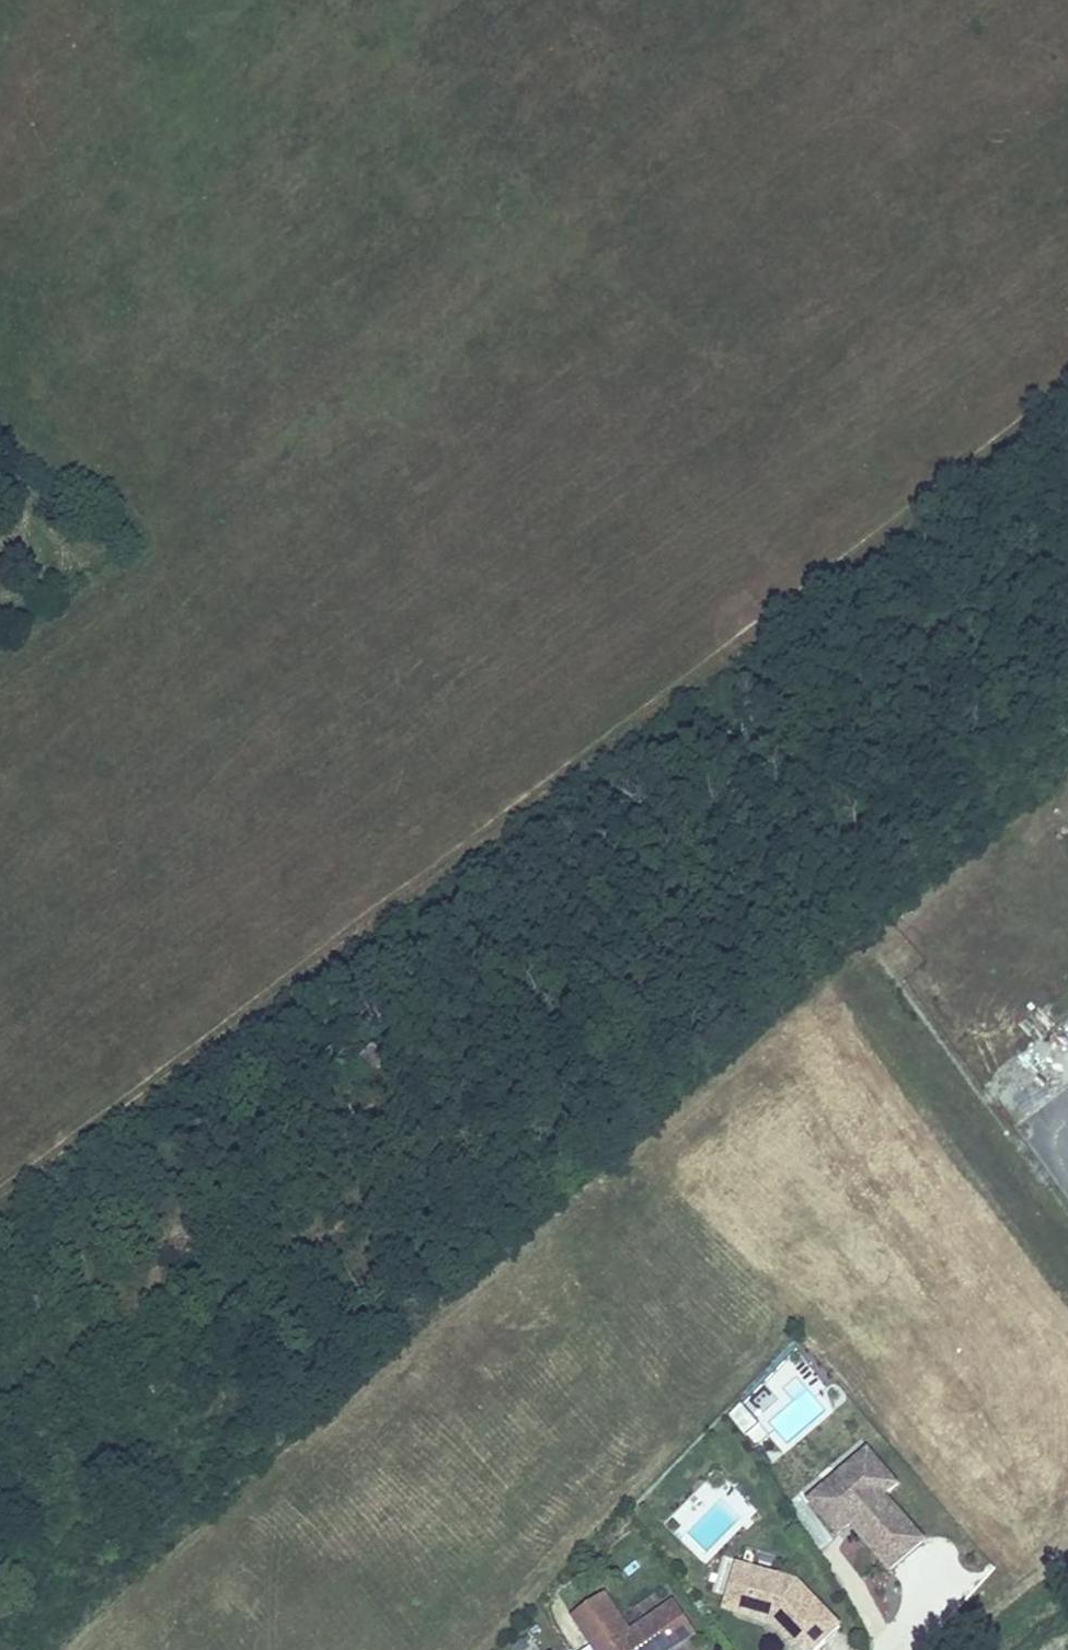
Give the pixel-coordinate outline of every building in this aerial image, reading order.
[(1050,1047),(1053,1062),(1067,1059),(1067,1043),(1050,1047)] [(745,1404),(729,1412),(741,1435),(757,1427),(745,1404)] [(922,1538),(881,1491),(893,1480),(868,1451),(849,1469),(855,1476),(837,1492),(827,1479),(807,1497),(836,1530),(848,1519),(890,1566),(922,1538)] [(869,1583),(884,1570),(849,1530),(834,1543),(869,1583)] [(742,1606),(765,1612),(774,1609),(784,1611),(790,1617),(784,1623),(811,1649),(815,1649),(846,1620),(802,1575),(743,1557),(733,1589),(742,1606)] [(687,1637),(681,1627),(695,1618),(681,1598),(636,1627),(610,1587),(578,1608),(597,1638),(605,1649),(667,1649),(687,1637)] [(742,1606),(733,1589),(730,1602),(742,1606)] [(701,1628),(695,1618),(681,1627),(687,1637),(701,1628)] [(597,1638),(579,1649),(605,1649),(597,1638)]
